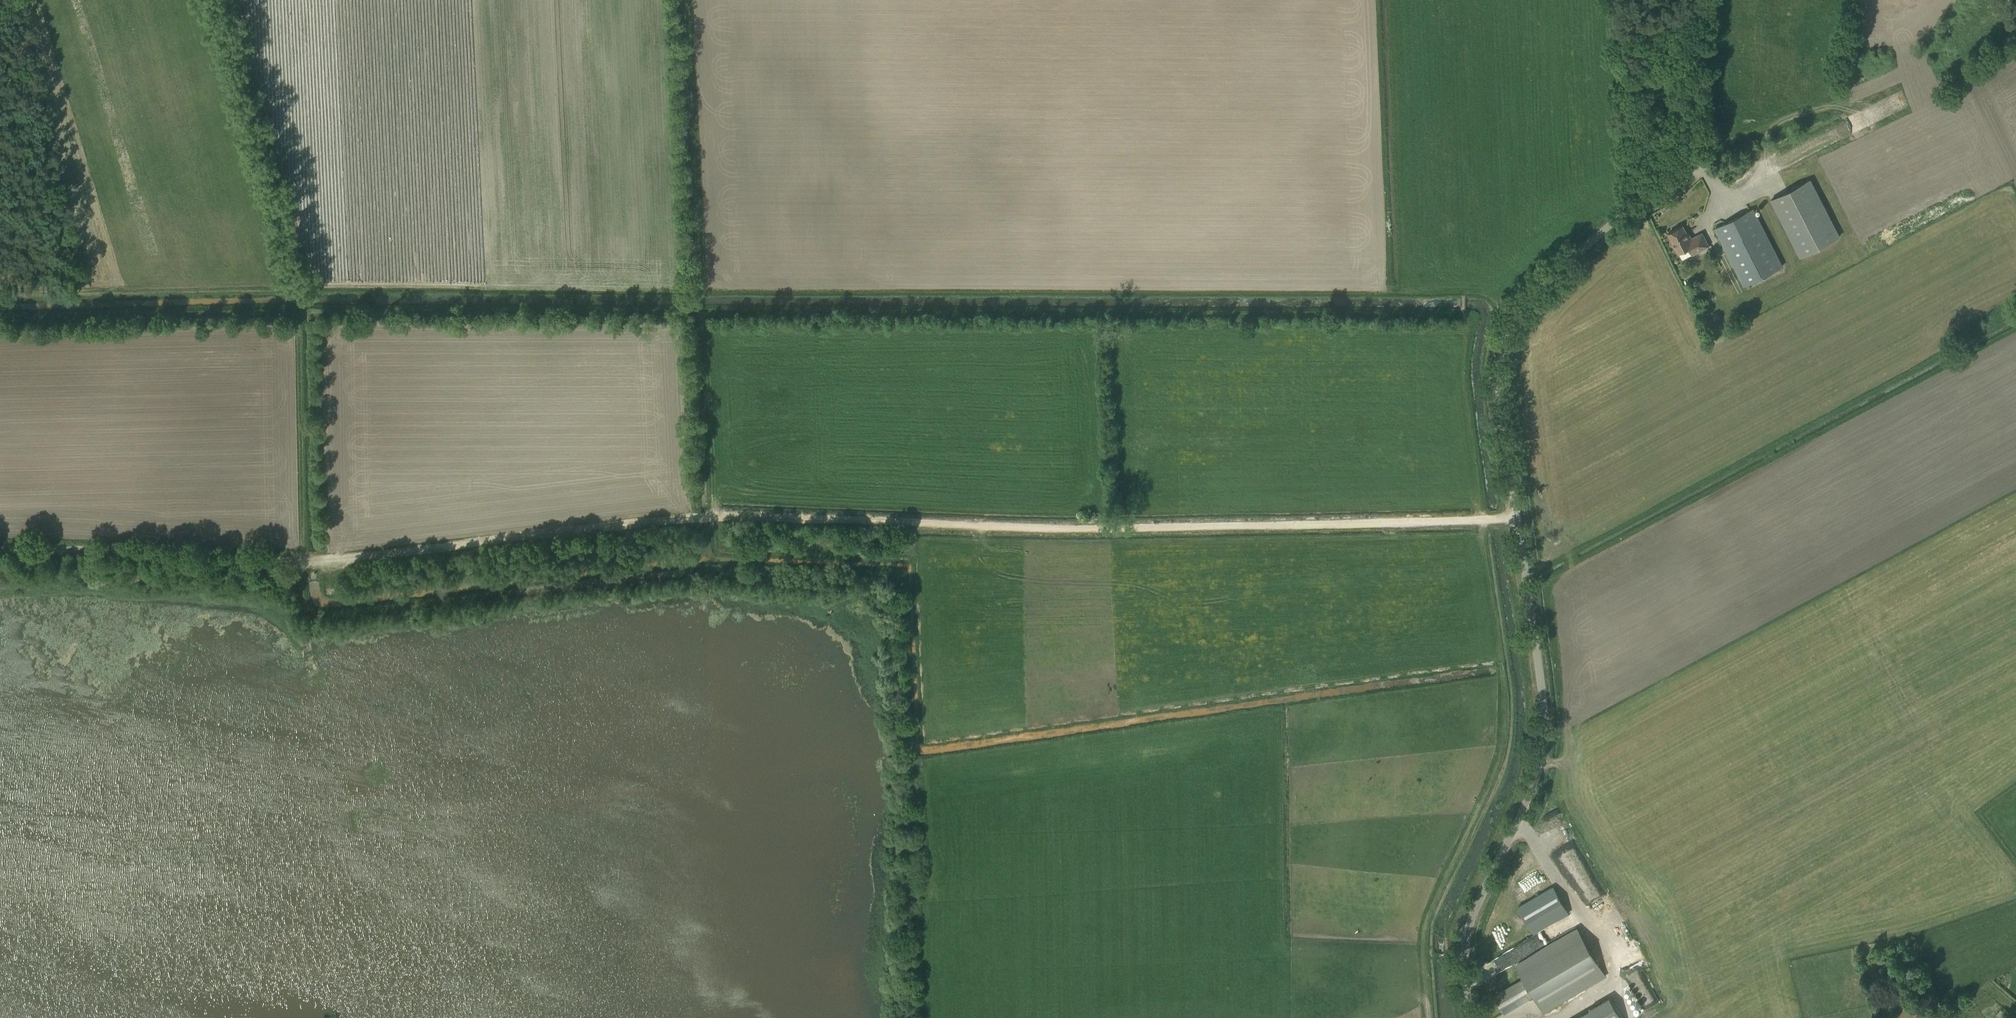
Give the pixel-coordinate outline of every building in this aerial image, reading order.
[(1810,179),(1771,200),(1800,257),(1840,236),(1810,179)] [(1782,266),(1753,209),(1715,229),(1744,286),(1782,266)] [(1692,254),(1708,246),(1702,233),(1691,239),(1690,237),(1689,237),(1683,226),(1668,233),(1678,253),(1689,247),(1692,254)] [(1554,886),(1518,907),(1533,933),(1569,913),(1554,886)] [(1516,966),(1523,978),(1492,997),(1503,1014),(1534,995),(1543,1012),(1606,975),(1578,929),(1516,966)] [(1609,996),(1590,1008),(1591,1009),(1576,1017),(1622,1017),(1609,996)]
